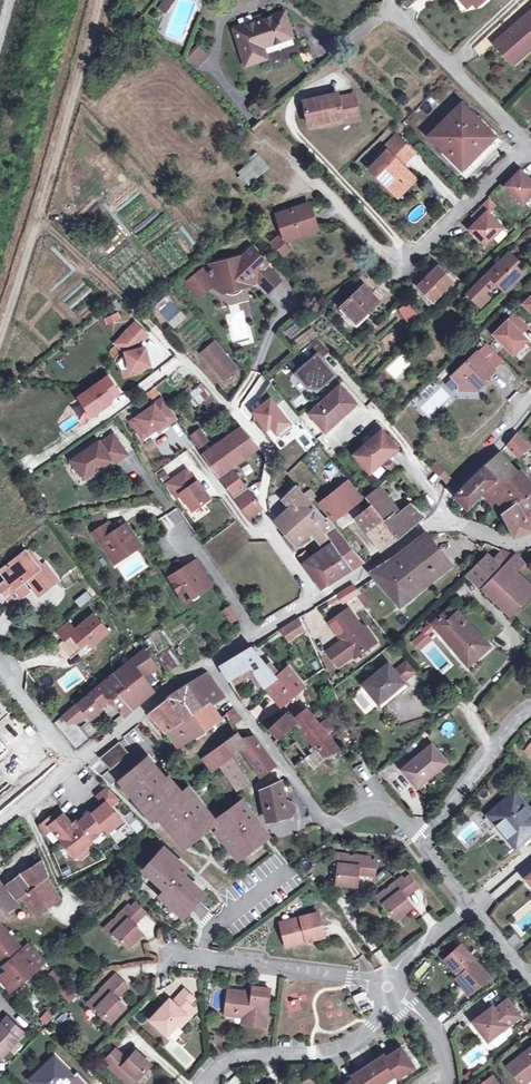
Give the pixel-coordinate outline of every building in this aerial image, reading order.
[(171,0),(164,0),(159,8),(164,11),(171,0)] [(263,46),(292,36),(284,11),(234,28),(246,65),(266,58),(263,46)] [(522,57),(530,49),(530,11),(508,32),(510,35),(497,46),(510,61),(518,54),(522,57)] [(510,35),(508,32),(494,43),(497,46),(510,35)] [(486,37),(473,46),(479,54),(492,45),(486,37)] [(187,57),(197,66),(208,55),(198,46),(187,57)] [(513,65),(522,57),(518,54),(510,61),(513,65)] [(337,93),(326,96),(315,98),(303,101),(308,124),(319,122),(341,117),(342,121),(358,118),(353,94),(338,98),(337,93)] [(262,113),(270,105),(262,95),(253,104),(262,113)] [(428,135),(444,151),(461,169),(494,136),(476,119),(460,103),(428,135)] [(461,169),(444,151),(441,153),(465,177),(503,141),(478,116),(476,119),(494,136),(461,169)] [(320,126),(342,121),(341,117),(319,122),(320,126)] [(379,159),(375,156),(368,163),(371,167),(370,168),(393,191),(410,174),(400,164),(397,160),(409,147),(400,138),(387,151),(379,159)] [(384,147),(375,156),(379,159),(387,151),(384,147)] [(413,151),(409,147),(397,160),(400,164),(413,151)] [(255,153),(249,159),(252,162),(240,172),(248,182),(266,166),(255,153)] [(522,202),(530,193),(530,181),(519,170),(504,186),(522,202)] [(414,178),(410,174),(393,191),(397,195),(414,178)] [(495,204),(488,197),(471,214),(477,220),(469,228),(484,243),(501,226),(487,212),(495,204)] [(277,214),(284,235),(302,229),(304,233),(316,229),(308,204),(277,214)] [(421,204),(407,215),(413,222),(427,211),(421,204)] [(285,239),(304,233),(302,229),(284,235),(285,239)] [(273,241),(283,255),(289,251),(278,236),(273,241)] [(213,284),(214,287),(223,292),(248,285),(248,282),(253,277),(256,281),(267,292),(280,279),(266,265),(268,262),(253,247),(243,257),(209,267),(213,284)] [(522,273),(513,264),(517,260),(509,252),(467,293),(479,305),(488,296),(485,293),(495,282),(505,291),(522,273)] [(417,286),(432,301),(453,280),(438,265),(417,286)] [(198,296),(213,284),(209,267),(187,284),(198,296)] [(256,281),(253,277),(248,282),(248,285),(252,285),(256,281)] [(350,313),(357,321),(378,300),(363,285),(341,307),(349,315),(350,313)] [(173,328),(186,317),(166,295),(154,306),(173,328)] [(399,310),(410,325),(419,318),(408,303),(399,310)] [(107,325),(121,319),(118,312),(104,318),(107,325)] [(528,325),(516,313),(494,334),(513,353),(526,340),(520,333),(528,325)] [(134,320),(112,343),(126,356),(120,362),(136,377),(152,359),(137,346),(149,333),(134,320)] [(306,346),(314,355),(295,371),(314,392),(335,374),(321,358),(329,350),(317,337),(306,346)] [(200,352),(223,378),(235,367),(213,341),(200,352)] [(458,385),(458,390),(476,391),(477,383),(480,379),(483,381),(503,362),(485,345),(452,379),(458,385)] [(385,370),(396,379),(411,363),(400,353),(385,370)] [(119,393),(107,377),(78,398),(92,417),(111,403),(112,398),(119,393)] [(186,393),(194,407),(211,397),(203,383),(186,393)] [(336,416),(339,418),(355,403),(339,385),(309,413),(323,428),(336,416)] [(154,389),(146,395),(150,398),(157,392),(154,389)] [(276,436),(292,424),(270,396),(250,412),(266,432),(270,429),(276,436)] [(167,424),(177,417),(163,398),(131,421),(138,431),(143,427),(148,434),(165,421),(167,424)] [(165,421),(157,427),(159,430),(167,424),(165,421)] [(143,427),(138,431),(142,437),(148,434),(143,427)] [(240,427),(229,434),(245,456),(258,447),(240,427)] [(199,429),(190,436),(198,448),(207,441),(199,429)] [(381,431),(355,454),(370,471),(396,448),(381,431)] [(515,433),(507,443),(517,455),(527,447),(515,433)] [(98,441),(71,460),(83,478),(110,460),(112,463),(126,454),(112,434),(99,443),(98,441)] [(230,467),(245,456),(229,434),(215,445),(211,439),(198,448),(217,475),(246,514),(247,514),(259,505),(250,494),(230,467)] [(512,459),(517,455),(507,443),(502,448),(512,459)] [(496,500),(507,489),(502,483),(516,471),(499,452),(485,465),(497,478),(482,492),(477,498),(479,500),(484,496),(492,505),(496,500)] [(435,462),(430,465),(448,487),(453,482),(435,462)] [(244,474),(252,471),(248,463),(240,466),(244,474)] [(467,509),(477,498),(482,492),(497,478),(485,465),(454,496),(467,509)] [(167,483),(176,497),(181,493),(192,510),(209,498),(198,481),(193,484),(190,480),(192,478),(186,470),(167,483)] [(518,502),(530,492),(530,488),(516,471),(502,483),(507,489),(518,502)] [(340,487),(355,505),(365,496),(346,476),(339,485),(340,487)] [(311,529),(325,517),(297,485),(285,498),(292,506),(276,521),(287,533),(284,535),(292,546),(311,530),(311,529)] [(365,496),(371,504),(397,536),(423,515),(414,508),(409,511),(406,507),(400,512),(379,485),(365,496)] [(353,506),(355,505),(340,487),(332,494),(320,503),(334,520),(352,505),(353,506)] [(507,489),(496,500),(506,511),(502,514),(513,536),(530,529),(530,528),(521,520),(530,511),(518,502),(507,489)] [(530,512),(530,492),(518,502),(530,511),(530,512)] [(381,549),(397,536),(371,504),(356,516),(368,532),(369,531),(373,536),(372,537),(381,549)] [(530,511),(521,520),(530,528),(530,512),(530,511)] [(108,522),(93,532),(107,553),(112,550),(119,559),(141,545),(126,523),(114,531),(108,522)] [(332,542),(353,568),(364,559),(343,534),(332,542)] [(450,565),(424,534),(395,556),(370,572),(374,576),(397,604),(417,588),(419,590),(450,565)] [(327,583),(353,568),(332,542),(324,548),(323,548),(308,559),(303,562),(319,584),(325,581),(327,583)] [(480,546),(486,552),(488,554),(492,546),(483,542),(480,546)] [(501,549),(492,558),(512,576),(524,564),(513,554),(501,549)] [(51,572),(44,563),(38,568),(24,550),(0,569),(0,570),(14,588),(25,579),(29,576),(35,584),(51,572)] [(112,550),(107,553),(113,563),(119,559),(112,550)] [(298,554),(303,562),(308,559),(303,551),(298,554)] [(488,554),(486,552),(465,573),(480,587),(501,566),(492,558),(488,554)] [(161,567),(183,599),(187,596),(188,597),(193,598),(198,595),(199,590),(198,589),(209,582),(193,558),(179,568),(173,559),(161,567)] [(501,566),(480,587),(509,614),(529,594),(517,582),(512,576),(501,566)] [(29,576),(25,579),(38,595),(57,580),(51,572),(35,584),(29,576)] [(517,582),(529,594),(530,591),(530,583),(524,576),(517,582)] [(352,582),(336,593),(342,603),(354,595),(358,592),(356,587),(352,582)] [(80,606),(93,597),(87,590),(75,599),(80,606)] [(432,623),(468,664),(488,645),(451,605),(432,623)] [(236,616),(231,609),(229,606),(223,610),(230,621),(236,616)] [(348,608),(329,621),(339,636),(340,641),(327,650),(337,665),(353,654),(355,656),(364,650),(365,645),(371,641),(364,630),(348,608)] [(87,640),(90,644),(107,630),(93,613),(74,629),(67,621),(57,630),(64,638),(70,633),(81,645),(87,640)] [(291,642),(306,632),(307,631),(298,616),(283,626),(291,642)] [(366,628),(364,630),(371,641),(365,645),(364,650),(376,642),(366,628)] [(429,637),(423,631),(412,641),(417,647),(429,637)] [(84,650),(90,644),(87,640),(81,645),(84,650)] [(144,647),(114,672),(138,700),(153,689),(140,672),(154,662),(144,647)] [(182,661),(172,647),(157,657),(167,671),(182,661)] [(249,667),(264,686),(276,677),(275,675),(273,674),(250,647),(219,666),(228,679),(249,667)] [(406,661),(393,671),(402,682),(415,672),(406,661)] [(362,685),(378,703),(403,683),(402,682),(393,671),(388,664),(362,685)] [(302,685),(287,666),(275,675),(276,677),(264,686),(279,704),(292,696),(302,685)] [(161,684),(166,680),(158,668),(152,672),(161,684)] [(123,713),(138,700),(114,672),(100,684),(99,683),(76,702),(86,714),(90,718),(101,708),(99,705),(96,702),(105,693),(109,697),(123,713)] [(207,673),(187,685),(201,707),(211,702),(223,695),(207,673)] [(431,687),(436,692),(440,689),(436,683),(431,687)] [(149,713),(165,731),(201,707),(187,685),(177,689),(168,697),(169,698),(149,713)] [(109,697),(105,693),(96,702),(99,705),(109,697)] [(76,702),(53,722),(77,749),(90,737),(76,722),(86,714),(76,702)] [(211,702),(201,707),(165,731),(176,744),(197,732),(220,717),(220,716),(211,702)] [(240,717),(232,707),(226,712),(232,722),(240,717)] [(297,723),(317,749),(322,756),(337,750),(305,710),(292,719),(294,721),(297,723)] [(269,727),(277,736),(294,721),(292,719),(286,712),(269,727)] [(293,768),(305,760),(317,749),(297,723),(294,721),(277,736),(273,741),(280,750),(293,768)] [(359,733),(362,731),(358,725),(351,728),(360,745),(364,743),(359,733)] [(246,744),(241,738),(237,732),(216,748),(225,761),(231,756),(242,748),(244,746),(246,744)] [(253,736),(241,738),(246,744),(244,746),(242,748),(254,767),(269,757),(253,736)] [(105,752),(113,764),(119,759),(111,748),(105,752)] [(219,767),(225,761),(216,748),(203,758),(213,771),(219,767)] [(322,756),(317,749),(305,760),(314,770),(326,760),(329,764),(344,756),(339,749),(337,750),(322,756)] [(439,768),(424,750),(416,757),(418,760),(404,771),(417,787),(439,768)] [(105,752),(99,756),(107,768),(113,764),(105,752)] [(231,756),(225,761),(219,767),(235,790),(249,781),(231,756)] [(269,757),(254,767),(260,776),(262,774),(275,765),(269,757)] [(148,812),(152,817),(158,812),(180,794),(173,785),(167,790),(160,782),(163,779),(147,760),(126,778),(131,784),(128,787),(142,804),(145,802),(151,809),(148,812)] [(514,779),(521,790),(529,785),(521,774),(514,779)] [(284,801),(280,781),(270,786),(260,790),(268,819),(289,814),(293,811),(292,803),(287,800),(284,801)] [(103,804),(91,814),(102,828),(105,832),(120,819),(108,805),(117,798),(106,787),(96,797),(103,804)] [(189,790),(187,788),(180,794),(158,812),(182,842),(211,818),(189,790)] [(493,811),(520,843),(530,834),(530,812),(515,793),(493,811)] [(211,822),(237,856),(266,835),(268,833),(251,810),(244,800),(242,798),(241,799),(211,822)] [(124,815),(129,809),(121,801),(115,806),(124,815)] [(57,808),(37,825),(42,835),(50,828),(62,842),(66,839),(63,835),(73,827),(71,824),(57,808)] [(89,811),(76,822),(90,838),(102,828),(91,814),(89,811)] [(516,847),(520,843),(493,811),(488,815),(516,847)] [(92,840),(90,838),(76,822),(75,820),(71,824),(73,827),(63,835),(66,839),(62,842),(73,855),(75,854),(83,847),(92,840)] [(289,865),(266,835),(237,856),(236,857),(261,888),(289,865)] [(64,858),(70,853),(64,845),(58,850),(64,858)] [(195,899),(203,891),(189,879),(187,877),(192,872),(165,846),(149,863),(157,870),(155,872),(168,885),(162,892),(168,898),(166,900),(170,897),(177,903),(175,905),(183,912),(185,910),(195,899)] [(83,847),(75,854),(79,858),(87,851),(83,847)] [(357,871),(366,872),(367,859),(367,856),(336,853),(335,863),(338,863),(335,882),(354,884),(357,871)] [(15,898),(20,895),(45,877),(47,875),(40,856),(35,858),(36,864),(21,874),(6,885),(15,898)] [(376,860),(367,859),(366,872),(366,873),(374,874),(376,860)] [(149,863),(147,865),(155,872),(157,870),(149,863)] [(408,875),(401,880),(409,890),(410,891),(417,886),(408,875)] [(57,894),(45,877),(20,895),(33,912),(57,894)] [(402,895),(409,890),(401,880),(399,878),(375,897),(380,905),(383,903),(395,918),(410,906),(402,895)] [(5,915),(2,909),(13,900),(4,886),(0,882),(0,919),(5,915)] [(198,902),(195,899),(185,910),(188,913),(198,902)] [(17,906),(13,900),(2,909),(5,915),(17,906)] [(129,922),(135,917),(125,905),(102,925),(108,933),(111,931),(123,946),(138,933),(129,922)] [(304,937),(305,941),(322,936),(316,912),(279,923),(284,942),(304,937)] [(6,962),(22,948),(0,926),(0,962),(2,965),(6,962)] [(304,937),(284,942),(285,946),(305,941),(304,937)] [(22,948),(6,962),(9,966),(0,974),(0,977),(9,990),(44,961),(27,944),(23,947),(22,948)] [(467,993),(486,976),(460,945),(443,960),(456,976),(455,978),(467,993)] [(48,975),(60,987),(65,983),(53,971),(48,975)] [(126,1006),(117,996),(112,991),(124,980),(116,972),(89,999),(95,1006),(97,1004),(112,1019),(126,1006)] [(129,985),(124,980),(112,991),(117,996),(129,985)] [(227,983),(224,1008),(242,1011),(242,1015),(241,1023),(264,1025),(268,988),(227,983)] [(184,987),(179,992),(188,1001),(193,996),(184,987)] [(351,994),(354,1001),(365,996),(362,989),(351,994)] [(188,1001),(179,992),(172,1000),(169,997),(150,1018),(168,1034),(179,1022),(181,1024),(196,1007),(188,1001)] [(365,996),(354,1001),(359,1011),(369,1006),(365,996)] [(506,999),(493,1009),(491,1007),(472,1021),(486,1040),(519,1016),(506,999)] [(0,1055),(17,1038),(16,1036),(22,1030),(6,1016),(0,1022),(0,1055)] [(506,1065),(519,1082),(530,1073),(530,1046),(506,1065)] [(111,1062),(120,1054),(115,1048),(106,1056),(111,1062)] [(344,1083),(381,1083),(396,1075),(398,1078),(414,1069),(402,1048),(397,1051),(392,1054),(390,1052),(378,1059),(374,1061),(373,1058),(359,1067),(361,1070),(357,1072),(345,1079),(347,1082),(344,1083)] [(120,1054),(111,1062),(110,1064),(130,1083),(135,1083),(140,1079),(138,1077),(151,1063),(137,1049),(126,1059),(120,1054)] [(33,1083),(63,1083),(72,1076),(53,1057),(29,1079),(33,1083)] [(530,1077),(530,1073),(519,1082),(520,1083),(521,1083),(530,1077)]
